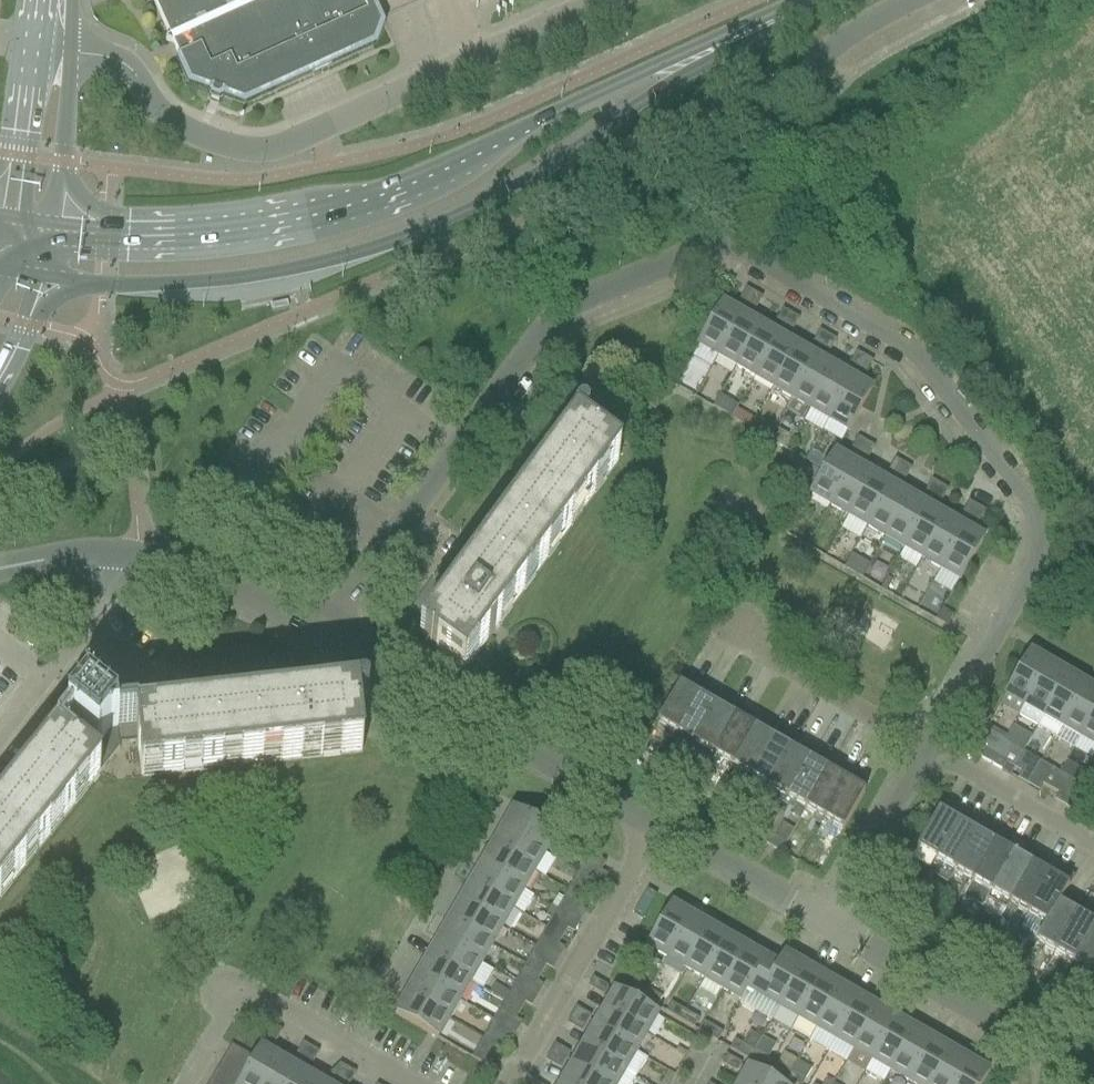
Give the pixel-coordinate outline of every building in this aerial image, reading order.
[(147,2),(154,5),(168,36),(165,43),(172,45),(180,63),(176,64),(187,89),(209,97),(209,98),(210,102),(218,105),(222,103),(223,102),(244,110),(377,49),(386,26),(373,0),(148,0),(147,2)] [(745,310),(753,296),(745,291),(736,305),(745,310)] [(761,300),(753,296),(745,310),(753,315),(761,300)] [(716,360),(740,319),(721,308),(697,349),(716,360)] [(781,332),(790,317),(781,312),(773,327),(781,332)] [(789,337),(798,322),(790,317),(781,332),(789,337)] [(735,371),(758,330),(740,319),(716,360),(735,371)] [(753,381),(777,340),(758,330),(735,371),(753,381)] [(818,354),(827,338),(818,334),(810,349),(818,354)] [(835,343),(827,338),(818,354),(826,358),(835,343)] [(771,392),(795,351),(777,340),(753,381),(771,392)] [(790,403),(814,362),(795,351),(771,392),(790,403)] [(855,374),(864,360),(855,355),(846,369),(855,374)] [(871,364),(864,360),(855,374),(863,379),(871,364)] [(808,413),(832,372),(814,362),(790,403),(808,413)] [(827,423),(850,383),(832,372),(808,413),(827,423)] [(869,394),(850,383),(827,423),(846,434),(869,394)] [(779,432),(773,444),(786,451),(793,440),(779,432)] [(617,466),(576,436),(461,594),(444,582),(420,614),(436,627),(422,647),(463,677),(482,651),(493,635),(508,613),(617,466)] [(856,460),(865,445),(856,440),(848,455),(856,460)] [(873,450),(865,445),(856,460),(865,465),(873,450)] [(828,509),(852,468),(833,457),(809,498),(828,509)] [(894,481),(902,467),(893,462),(885,476),(894,481)] [(910,471),(902,467),(894,481),(902,486),(910,471)] [(847,520),(870,479),(852,468),(828,509),(847,520)] [(865,530),(889,489),(870,479),(847,520),(865,530)] [(931,503),(939,488),(930,483),(922,497),(931,503)] [(939,507),(947,493),(939,488),(931,503),(939,507)] [(884,541),(907,500),(889,489),(865,530),(884,541)] [(902,552),(926,511),(907,500),(884,541),(902,552)] [(967,523),(975,509),(967,504),(959,518),(967,523)] [(976,528),(984,514),(975,509),(967,523),(976,528)] [(921,562),(944,522),(926,511),(902,552),(921,562)] [(939,573),(963,532),(944,522),(921,562),(939,573)] [(958,584),(982,543),(963,532),(939,573),(958,584)] [(934,624),(946,630),(952,619),(941,612),(934,624)] [(195,709),(189,660),(189,655),(188,655),(166,658),(168,674),(172,712),(195,709)] [(1023,709),(1047,668),(1027,657),(1004,698),(1023,709)] [(1042,719),(1065,679),(1047,668),(1023,709),(1042,719)] [(0,819),(0,899),(98,776),(118,751),(117,745),(136,743),(139,779),(165,776),(328,759),(360,756),(358,742),(355,707),(340,708),(203,722),(138,729),(138,723),(131,714),(129,716),(122,707),(120,709),(113,700),(110,702),(104,696),(105,693),(95,689),(97,687),(78,672),(47,710),(71,730),(59,744),(46,761),(0,819)] [(1060,730),(1084,689),(1065,679),(1042,719),(1060,730)] [(674,739),(703,689),(691,681),(684,693),(678,689),(655,728),(674,739)] [(693,750),(715,711),(710,707),(716,696),(703,689),(674,739),(692,749),(693,750)] [(1093,714),(1093,695),(1084,689),(1060,730),(1055,739),(1073,750),(1079,741),(1093,714)] [(711,760),(740,710),(727,703),(721,714),(715,711),(693,750),(692,749),(688,758),(707,769),(711,760)] [(730,771),(752,732),(747,729),(753,717),(740,710),(711,760),(730,771)] [(1079,741),(1093,749),(1093,714),(1079,741)] [(748,781),(777,731),(764,724),(758,735),(752,732),(730,771),(748,781)] [(1012,771),(1029,742),(1032,737),(1013,726),(989,767),(1000,774),(1004,767),(1012,771)] [(767,792),(789,753),(783,750),(790,739),(777,731),(748,781),(767,792)] [(1003,744),(984,733),(974,750),(983,754),(979,761),(989,767),(1003,744)] [(785,803),(814,752),(801,745),(794,756),(789,753),(767,792),(785,803)] [(804,813),(826,774),(821,771),(827,760),(814,752),(785,803),(804,813)] [(1029,760),(1021,755),(1012,771),(1020,776),(1029,760)] [(822,824),(851,774),(838,766),(832,778),(826,774),(804,813),(822,824)] [(1049,792),(1058,776),(1050,771),(1040,787),(1049,792)] [(841,835),(864,796),(857,792),(864,781),(851,774),(822,824),(841,835)] [(1057,797),(1066,781),(1066,780),(1058,776),(1049,792),(1057,797)] [(1086,792),(1077,808),(1087,814),(1093,801),(1093,796),(1086,792)] [(789,851),(805,816),(784,806),(769,842),(789,851)] [(933,865),(962,815),(949,808),(942,819),(936,815),(907,865),(927,876),(933,865)] [(514,813),(503,832),(544,856),(555,836),(514,813)] [(951,876),(974,837),(968,834),(975,823),(962,815),(933,865),(951,876)] [(970,886),(999,836),(986,829),(979,840),(974,837),(951,876),(970,886)] [(544,856),(503,832),(492,850),(533,874),(544,856)] [(988,897),(1011,858),(1006,855),(1012,844),(999,836),(970,886),(988,897)] [(533,874),(492,850),(481,869),(522,893),(533,874)] [(1007,907),(1036,858),(1023,850),(1017,861),(1011,858),(988,897),(1007,907)] [(588,856),(583,865),(599,875),(605,866),(588,856)] [(1025,918),(1048,879),(1042,876),(1049,865),(1036,858),(1007,907),(1025,918)] [(522,893),(481,869),(470,887),(511,911),(522,893)] [(1044,929),(1063,896),(1064,897),(1074,879),(1060,872),(1054,883),(1048,879),(1025,918),(1019,928),(1037,938),(1043,928),(1044,929)] [(572,886),(567,894),(583,903),(588,895),(572,886)] [(511,911),(470,887),(460,906),(501,930),(511,911)] [(583,903),(567,894),(562,902),(579,912),(583,903)] [(1052,957),(1075,918),(1070,915),(1076,904),(1064,897),(1063,896),(1044,929),(1043,928),(1033,946),(1052,957)] [(501,930),(460,906),(449,925),(490,948),(501,930)] [(665,961),(688,921),(669,910),(646,950),(665,961)] [(1093,928),(1093,914),(1087,910),(1081,921),(1075,918),(1052,957),(1071,967),(1093,928)] [(683,972),(707,931),(688,921),(665,961),(683,972)] [(551,923),(546,931),(562,941),(567,932),(551,923)] [(490,948),(449,925),(438,943),(479,967),(490,948)] [(1093,970),(1093,928),(1071,967),(1065,976),(1084,987),(1089,978),(1093,970)] [(562,941),(546,931),(541,939),(557,948),(562,941)] [(702,982),(725,942),(707,931),(683,972),(702,982)] [(720,993),(743,952),(725,942),(702,982),(720,993)] [(479,967),(438,943),(427,961),(469,985),(479,967)] [(746,992),(762,963),(754,958),(743,952),(720,993),(730,999),(739,1004),(746,992)] [(541,978),(546,969),(529,959),(524,968),(541,978)] [(777,1011),(801,970),(800,970),(781,959),(775,971),(762,963),(746,992),(758,1000),(777,1011)] [(469,985),(427,961),(417,980),(458,1004),(469,985)] [(536,985),(541,978),(524,968),(520,976),(536,985)] [(801,970),(777,1011),(796,1021),(819,981),(801,970)] [(1089,978),(1084,987),(1093,994),(1093,970),(1089,978)] [(458,1004),(417,980),(406,998),(447,1022),(458,1004)] [(587,989),(602,998),(607,990),(591,981),(587,989)] [(814,1032),(838,991),(819,981),(796,1021),(814,1032)] [(641,1003),(646,994),(632,985),(626,994),(641,1003)] [(833,1043),(856,1002),(838,991),(814,1032),(833,1043)] [(645,1036),(655,1018),(656,1018),(615,994),(604,1013),(645,1036)] [(655,1011),(660,1002),(646,994),(641,1003),(655,1011)] [(519,1015),(524,1006),(508,996),(503,1005),(519,1015)] [(447,1022),(406,998),(395,1018),(436,1042),(447,1022)] [(851,1053),(874,1013),(856,1002),(833,1043),(851,1053)] [(519,1015),(503,1005),(499,1013),(515,1022),(519,1015)] [(678,1024),(683,1015),(669,1006),(664,1016),(678,1024)] [(575,1010),(570,1018),(585,1027),(590,1018),(575,1010)] [(645,1036),(604,1013),(593,1031),(634,1055),(645,1036)] [(870,1064),(893,1024),(874,1013),(851,1053),(870,1064)] [(697,1023),(683,1015),(678,1024),(692,1032),(697,1023)] [(585,1027),(570,1018),(565,1026),(580,1035),(585,1027)] [(888,1075),(912,1034),(893,1024),(870,1064),(888,1075)] [(701,1025),(696,1035),(716,1046),(721,1036),(701,1025)] [(272,1049),(282,1033),(273,1028),(263,1044),(272,1049)] [(593,1031),(582,1050),(623,1074),(634,1055),(593,1031)] [(487,1033),(482,1042),(498,1052),(503,1043),(487,1033)] [(930,1045),(912,1034),(888,1075),(904,1083),(907,1083),(930,1045)] [(749,1037),(742,1048),(752,1054),(759,1043),(749,1037)] [(498,1052),(482,1042),(477,1050),(493,1059),(498,1052)] [(773,1051),(759,1043),(752,1054),(766,1063),(773,1051)] [(728,1053),(747,1064),(752,1054),(742,1048),(733,1044),(728,1053)] [(301,1066),(310,1050),(301,1045),(292,1061),(301,1066)] [(948,1056),(930,1045),(907,1083),(932,1083),(948,1056)] [(553,1047),(549,1055),(564,1064),(568,1056),(553,1047)] [(230,1048),(224,1058),(248,1072),(254,1061),(230,1048)] [(318,1055),(310,1050),(301,1066),(309,1071),(318,1055)] [(572,1069),(598,1083),(617,1083),(623,1074),(582,1050),(572,1069)] [(278,1063),(259,1052),(254,1061),(248,1072),(242,1082),(241,1083),(266,1083),(278,1063)] [(766,1063),(752,1054),(747,1064),(761,1072),(766,1063)] [(564,1064),(549,1055),(544,1063),(559,1072),(564,1064)] [(782,1056),(775,1068),(789,1076),(796,1064),(782,1056)] [(967,1066),(948,1056),(932,1083),(957,1083),(967,1066)] [(248,1072),(224,1058),(218,1069),(242,1082),(248,1072)] [(720,1067),(735,1076),(740,1067),(725,1058),(720,1067)] [(297,1074),(278,1063),(266,1083),(291,1083),(297,1074)] [(347,1071),(338,1066),(329,1082),(332,1083),(340,1083),(347,1071)] [(967,1066),(957,1083),(982,1083),(986,1077),(967,1066)] [(789,1076),(775,1068),(770,1077),(782,1083),(784,1083),(789,1076)] [(218,1069),(212,1079),(220,1083),(241,1083),(242,1082),(218,1069)] [(571,1069),(563,1083),(598,1083),(571,1069)] [(347,1071),(340,1083),(351,1083),(355,1076),(347,1071)] [(740,1083),(771,1083),(748,1071),(740,1083)] [(297,1074),(291,1083),(315,1083),(297,1074)] [(784,1083),(802,1083),(789,1076),(784,1083)]
